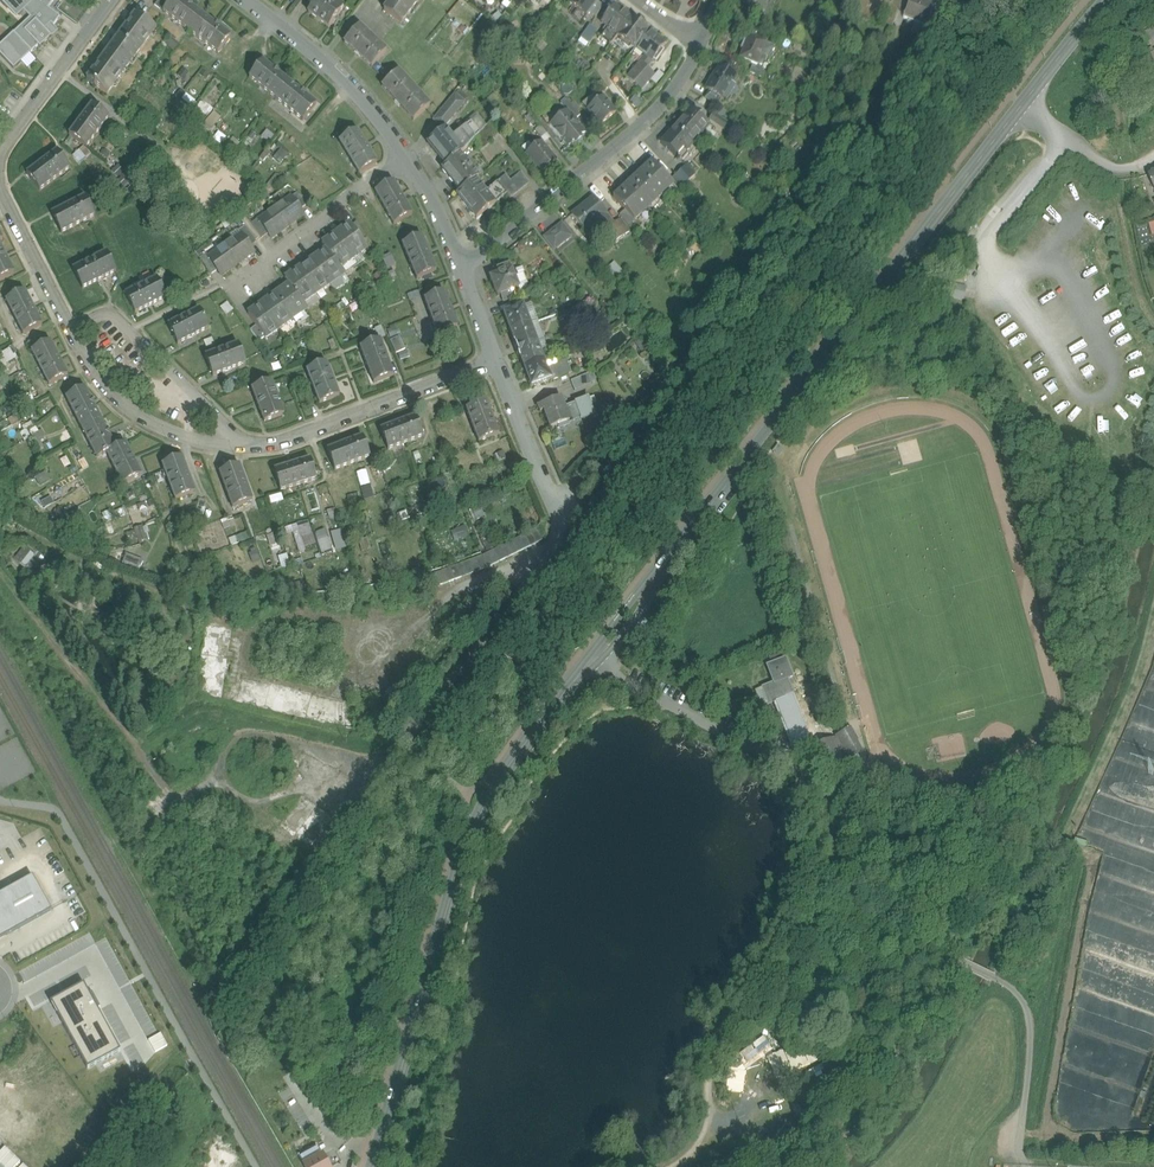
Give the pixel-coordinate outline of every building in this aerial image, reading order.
[(53,26),(60,17),(48,8),(55,0),(0,0),(0,1),(7,9),(10,6),(19,16),(24,11),(30,18),(0,46),(0,55),(14,69),(23,61),(20,58),(28,50),(31,53),(38,46),(40,48),(52,37),(45,29),(51,24),(53,26)] [(155,5),(160,10),(168,0),(159,0),(155,5)] [(182,0),(172,0),(163,12),(190,33),(203,16),(193,8),(193,7),(188,3),(187,4),(182,0)] [(326,0),(317,0),(314,5),(308,12),(329,28),(344,8),(333,0),(326,0)] [(384,10),(401,23),(419,0),(391,0),(384,10)] [(569,3),(587,16),(590,13),(598,2),(599,0),(572,0),(569,3)] [(744,3),(763,11),(768,0),(745,0),(744,3)] [(890,10),(897,13),(902,0),(894,0),(890,10)] [(903,19),(926,28),(934,4),(923,0),(910,0),(903,19)] [(598,2),(590,13),(595,17),(604,6),(598,2)] [(631,18),(614,6),(609,12),(607,11),(602,17),(604,18),(601,23),(608,28),(601,38),(611,45),(617,36),(618,35),(618,36),(631,19),(631,18)] [(135,14),(87,80),(95,85),(94,86),(107,95),(113,87),(113,86),(124,71),(124,72),(140,50),(141,50),(146,44),(145,44),(156,29),(144,20),(144,21),(135,14)] [(220,28),(215,23),(214,24),(203,16),(190,33),(218,54),(231,37),(220,28)] [(649,30),(632,17),(631,18),(631,19),(618,36),(618,35),(617,36),(635,49),(636,48),(635,48),(648,31),(649,31),(649,30)] [(45,29),(52,37),(58,31),(53,26),(51,24),(45,29)] [(590,26),(581,37),(588,42),(597,31),(590,26)] [(387,52),(360,27),(345,43),(372,68),(387,52)] [(649,31),(648,31),(635,48),(636,48),(646,56),(652,61),(653,61),(654,60),(657,62),(662,54),(660,52),(666,44),(649,31)] [(766,43),(749,35),(740,57),(757,65),(758,64),(762,65),(766,56),(769,57),(773,46),(766,43)] [(641,62),(628,77),(641,89),(655,73),(648,67),(652,61),(646,56),(641,62)] [(280,74),(274,69),(273,70),(263,61),(249,78),(276,100),(289,83),(279,74),(280,74)] [(765,71),(752,65),(749,71),(762,77),(765,71)] [(719,66),(706,88),(709,91),(719,97),(723,99),(723,98),(727,100),(731,92),(728,90),(736,76),(719,66)] [(430,106),(399,71),(382,86),(413,121),(430,106)] [(300,91),(289,83),(276,100),(303,121),(316,105),(305,96),(306,95),(301,91),(300,91)] [(719,97),(709,91),(706,97),(716,103),(719,97)] [(455,94),(442,109),(451,117),(457,111),(465,102),(455,94)] [(616,113),(603,97),(588,109),(601,125),(616,113)] [(580,116),(567,99),(561,104),(567,111),(575,120),(580,116)] [(209,114),(212,105),(199,102),(196,111),(209,114)] [(109,118),(92,105),(69,135),(87,148),(109,118)] [(709,124),(692,108),(675,127),(693,143),(709,124)] [(451,117),(442,109),(433,120),(441,129),(451,117)] [(210,128),(220,118),(214,111),(203,121),(210,128)] [(451,117),(441,129),(442,131),(427,143),(445,166),(446,166),(459,155),(463,152),(473,141),(480,133),(471,122),(468,124),(457,111),(451,117)] [(575,120),(567,111),(550,125),(568,148),(573,144),(576,146),(583,141),(580,138),(586,134),(575,120)] [(729,123),(714,113),(710,120),(724,130),(729,123)] [(550,138),(541,126),(535,130),(545,142),(550,138)] [(693,143),(675,127),(661,143),(677,157),(684,150),(685,151),(693,143)] [(377,163),(357,131),(339,142),(359,174),(377,163)] [(556,161),(541,142),(526,154),(541,173),(556,161)] [(273,157),(282,162),(287,153),(278,148),(273,157)] [(78,162),(84,157),(78,150),(72,154),(78,162)] [(57,151),(27,174),(40,191),(70,168),(57,151)] [(465,162),(459,155),(446,166),(445,166),(442,169),(460,192),(461,192),(475,180),(476,181),(478,178),(474,173),(478,171),(468,159),(465,162)] [(652,161),(613,197),(625,210),(635,220),(673,185),(674,184),(670,180),(652,161)] [(695,175),(686,165),(675,175),(685,184),(695,175)] [(521,172),(511,181),(519,191),(529,183),(521,172)] [(511,181),(506,175),(498,182),(507,194),(510,198),(519,191),(511,181)] [(675,175),(670,180),(674,184),(673,185),(678,190),(685,184),(675,175)] [(498,182),(485,192),(476,181),(475,180),(461,192),(460,192),(457,195),(476,219),(495,204),(494,204),(507,194),(498,182)] [(412,215),(393,182),(375,192),(394,225),(412,215)] [(310,203),(297,193),(291,198),(300,210),(310,203)] [(86,198),(52,215),(61,234),(95,217),(86,198)] [(291,198),(275,209),(288,227),(304,215),(300,210),(291,198)] [(593,198),(572,215),(585,232),(596,222),(609,238),(607,240),(608,241),(610,239),(614,244),(624,236),(623,236),(614,224),(606,215),(607,214),(593,198)] [(259,221),(268,234),(271,239),(288,227),(275,209),(259,221)] [(635,220),(625,210),(619,215),(629,226),(635,220)] [(268,234),(259,221),(258,219),(251,224),(262,239),(268,234)] [(629,231),(620,220),(614,224),(623,236),(629,231)] [(368,238),(357,222),(351,226),(362,242),(368,238)] [(561,223),(544,237),(554,250),(572,236),(561,223)] [(351,226),(350,225),(336,235),(353,259),(367,249),(362,242),(351,226)] [(256,243),(244,227),(238,231),(241,235),(250,247),(256,243)] [(241,235),(225,247),(237,264),(254,253),(250,247),(241,235)] [(353,259),(336,235),(322,245),(326,250),(340,269),(353,259)] [(422,236),(402,245),(417,280),(436,271),(422,236)] [(14,273),(0,245),(0,280),(14,273)] [(209,258),(208,259),(217,271),(221,276),(237,264),(225,247),(209,258)] [(340,269),(326,250),(313,260),(330,284),(330,285),(334,291),(343,284),(338,279),(344,275),(340,269)] [(386,267),(394,264),(390,253),(381,257),(386,267)] [(104,254),(73,270),(82,289),(114,273),(104,254)] [(217,271),(208,259),(209,258),(206,254),(199,259),(211,275),(217,271)] [(979,264),(975,258),(964,267),(969,273),(979,264)] [(330,284),(313,260),(299,270),(316,294),(330,285),(330,284)] [(605,269),(615,278),(622,269),(613,261),(605,269)] [(509,265),(497,270),(493,272),(495,276),(490,278),(497,297),(502,295),(518,289),(518,287),(523,285),(523,283),(525,282),(521,271),(520,272),(519,269),(515,271),(517,276),(514,277),(512,270),(511,270),(509,265)] [(316,294),(299,270),(285,279),(289,285),(303,304),(316,294)] [(157,279),(125,295),(135,314),(166,298),(157,279)] [(303,304),(289,285),(276,295),(293,319),(307,310),(303,304)] [(518,289),(502,295),(505,302),(521,296),(518,289)] [(408,299),(420,297),(418,290),(407,293),(408,299)] [(42,325),(25,291),(6,301),(23,335),(42,325)] [(444,292),(424,300),(437,335),(457,328),(444,292)] [(293,319),(276,295),(262,305),(279,329),(293,319)] [(279,329),(262,305),(248,315),(256,326),(264,338),(265,339),(279,329)] [(523,306),(503,313),(510,332),(530,325),(523,306)] [(199,310),(167,326),(177,345),(209,329),(199,310)] [(530,325),(510,332),(514,342),(513,342),(516,351),(537,343),(530,325)] [(256,326),(250,330),(258,342),(264,338),(256,326)] [(389,337),(399,333),(396,326),(386,330),(389,337)] [(398,360),(407,357),(400,335),(391,338),(398,360)] [(380,340),(360,348),(374,383),(393,376),(380,340)] [(68,376),(51,342),(31,352),(49,386),(68,376)] [(537,343),(516,351),(520,359),(524,369),(544,361),(537,343)] [(238,344),(205,357),(213,376),(246,364),(238,344)] [(16,366),(12,349),(0,351),(0,369),(16,366)] [(544,361),(524,369),(531,387),(551,380),(547,368),(544,361)] [(566,361),(547,368),(551,380),(552,381),(560,378),(559,377),(571,373),(566,361)] [(339,397),(327,363),(307,371),(319,404),(339,397)] [(587,374),(571,380),(575,390),(591,383),(587,374)] [(272,382),(252,389),(264,423),(284,415),(272,382)] [(106,431),(85,389),(66,398),(96,459),(106,454),(115,449),(109,437),(110,437),(107,430),(106,431)] [(561,398),(538,406),(540,412),(544,410),(550,428),(557,426),(557,425),(569,421),(564,407),(561,398)] [(588,398),(575,403),(580,417),(581,420),(594,415),(588,398)] [(499,437),(486,402),(466,409),(479,445),(499,437)] [(575,403),(564,407),(569,421),(580,417),(575,403)] [(415,417),(380,430),(388,450),(423,437),(415,417)] [(31,434),(36,441),(45,436),(40,428),(31,434)] [(362,437),(327,451),(334,471),(370,457),(362,437)] [(115,449),(106,454),(122,486),(142,476),(125,444),(115,449)] [(195,493),(182,457),(162,465),(175,501),(195,493)] [(310,459),(274,471),(281,491),(316,480),(310,459)] [(252,502),(239,466),(219,473),(233,509),(252,502)] [(357,473),(366,499),(375,495),(365,470),(357,473)] [(296,524),(283,526),(285,535),(293,533),(297,552),(304,551),(301,536),(311,534),(309,522),(296,525),(296,524)] [(464,526),(451,530),(454,540),(467,536),(464,526)] [(135,527),(135,539),(145,540),(145,527),(135,527)] [(323,529),(314,531),(322,554),(330,552),(323,529)] [(482,556),(425,578),(429,590),(487,569),(542,541),(536,529),(482,556)] [(331,531),(333,548),(341,547),(340,530),(331,531)] [(245,531),(227,538),(230,545),(248,538),(245,531)] [(16,561),(32,574),(44,558),(32,549),(29,552),(25,549),(16,561)] [(125,555),(123,564),(140,567),(141,558),(125,555)] [(220,696),(230,628),(203,625),(193,692),(220,696)] [(793,637),(790,638),(795,657),(808,654),(803,635),(793,637)] [(785,660),(767,667),(774,684),(764,688),(770,704),(776,702),(791,696),(785,680),(792,678),(785,660)] [(791,696),(776,702),(788,732),(803,726),(791,696)] [(803,726),(788,732),(795,749),(810,743),(803,726)] [(852,743),(851,743),(845,732),(845,733),(844,733),(836,737),(836,738),(833,740),(842,763),(846,760),(847,761),(858,755),(861,753),(855,742),(852,743)] [(833,739),(811,747),(824,780),(846,772),(846,771),(842,763),(833,740),(833,739)] [(842,763),(846,771),(862,763),(858,755),(847,761),(846,760),(842,763)] [(870,783),(860,794),(874,805),(880,799),(876,796),(881,790),(870,783)] [(52,912),(33,877),(0,895),(0,940),(52,912)] [(62,1023),(87,1068),(95,1064),(121,1050),(84,984),(50,1002),(62,1023)] [(159,1032),(148,1038),(152,1045),(164,1038),(160,1031),(159,1032)] [(164,1038),(152,1045),(155,1051),(167,1044),(164,1038)] [(328,1166),(334,1163),(328,1152),(304,1166),(305,1166),(328,1166)]
